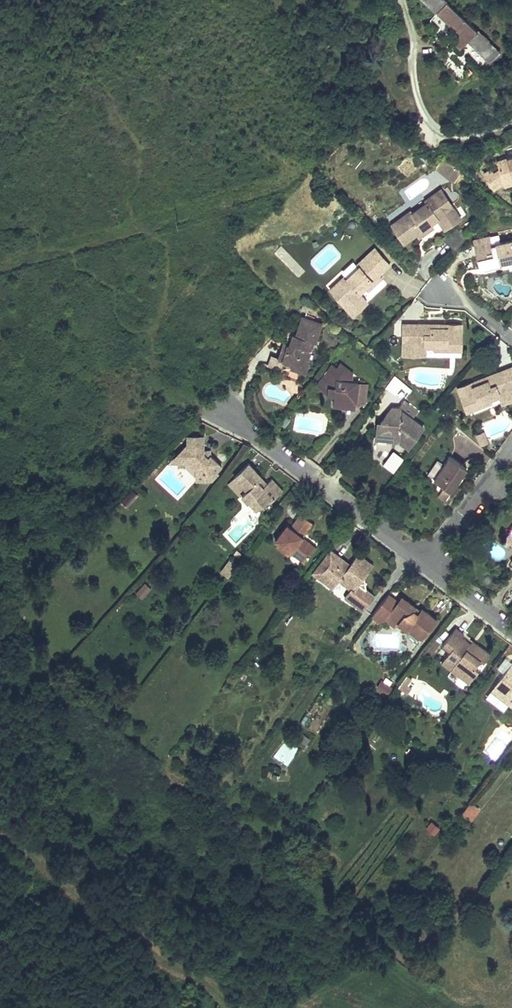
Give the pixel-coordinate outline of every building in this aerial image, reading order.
[(490,62),(500,53),(478,31),(477,32),(447,3),(444,0),(424,0),(468,41),(490,62)] [(460,49),(468,41),(459,32),(451,40),(460,49)] [(497,162),(500,170),(494,175),(493,174),(492,173),(491,172),(490,171),(489,171),(484,174),(493,189),(500,185),(503,183),(506,181),(511,180),(511,157),(497,162)] [(444,162),(437,172),(452,184),(460,174),(444,162)] [(459,220),(440,192),(424,202),(426,205),(411,215),(409,212),(390,225),(402,244),(416,235),(414,232),(419,228),(421,231),(429,225),(436,221),(441,217),(448,228),(459,220)] [(436,221),(443,231),(448,228),(441,217),(436,221)] [(416,235),(418,239),(432,229),(429,225),(421,231),(419,228),(414,232),(416,235)] [(466,237),(456,230),(440,240),(455,251),(466,237)] [(489,238),(473,242),(478,260),(485,258),(487,268),(501,265),(501,262),(510,260),(511,260),(511,241),(491,246),(489,238)] [(329,292),(352,317),(362,309),(354,299),(358,295),(364,290),(371,283),(369,281),(375,276),(377,279),(389,268),(374,252),(356,267),(358,269),(345,281),(343,279),(329,292)] [(478,260),(480,270),(487,268),(485,258),(478,260)] [(367,293),(380,282),(377,279),(375,276),(369,281),(371,283),(364,290),(367,293)] [(362,309),(366,304),(358,295),(354,299),(362,309)] [(307,302),(304,305),(317,317),(321,314),(307,302)] [(315,343),(322,324),(302,317),(296,335),(293,334),(290,345),(288,345),(282,361),(292,364),(298,366),(307,362),(313,342),(315,343)] [(402,326),(403,356),(425,356),(425,347),(435,347),(446,347),(446,351),(461,350),(461,325),(447,325),(447,329),(431,329),(431,326),(402,326)] [(279,359),(282,361),(288,345),(284,343),(279,359)] [(309,363),(307,362),(298,366),(292,364),(291,368),(306,373),(309,363)] [(348,381),(349,371),(340,365),(337,369),(332,365),(317,385),(322,389),(327,390),(327,393),(334,394),(333,404),(355,407),(355,406),(358,383),(351,382),(348,381)] [(468,411),(482,406),(480,402),(491,398),(500,394),(503,402),(511,399),(511,367),(487,377),(488,380),(474,386),(472,382),(458,387),(468,411)] [(365,403),(367,384),(358,383),(355,406),(365,403)] [(418,412),(403,401),(398,409),(393,416),(388,413),(376,430),(385,437),(400,438),(400,441),(409,447),(423,427),(412,419),(418,412)] [(398,409),(392,408),(388,413),(393,416),(398,409)] [(385,437),(376,430),(375,439),(400,441),(400,438),(385,437)] [(484,432),(477,435),(481,444),(488,441),(484,432)] [(187,436),(188,444),(200,444),(203,447),(204,436),(187,436)] [(201,450),(203,447),(200,444),(188,444),(183,449),(183,462),(189,462),(196,469),(196,480),(212,480),(218,473),(216,471),(222,466),(211,455),(208,457),(201,450)] [(183,462),(183,449),(169,462),(183,462)] [(391,451),(382,466),(394,473),(403,458),(391,451)] [(467,469),(449,457),(434,479),(451,491),(467,469)] [(262,477),(248,463),(234,476),(235,477),(229,483),(241,496),(242,495),(249,502),(252,498),(261,507),(267,501),(271,501),(283,490),(272,479),(267,483),(263,487),(258,481),(261,478),(262,477)] [(152,475),(153,474),(157,469),(154,466),(149,472),(152,475)] [(261,478),(258,481),(263,487),(267,483),(261,478)] [(437,497),(446,501),(449,493),(440,489),(437,497)] [(252,498),(249,502),(257,511),(261,507),(252,498)] [(287,524),(275,540),(279,543),(291,552),(304,562),(314,550),(300,540),(302,537),(313,523),(301,514),(291,527),(287,524)] [(302,537),(300,540),(314,550),(316,548),(302,537)] [(288,555),(291,552),(279,543),(276,546),(288,555)] [(330,550),(312,573),(318,577),(336,554),(330,550)] [(365,563),(365,559),(358,554),(350,565),(347,568),(341,563),(344,560),(336,554),(318,577),(323,581),(337,579),(339,580),(351,589),(345,597),(363,611),(374,596),(366,589),(365,583),(364,577),(372,567),(365,563)] [(221,572),(228,577),(238,565),(231,559),(221,572)] [(373,565),(365,559),(365,563),(372,567),(373,565)] [(337,579),(323,581),(333,588),(339,580),(337,579)] [(142,600),(151,589),(143,583),(134,594),(142,600)] [(416,607),(407,600),(403,605),(398,601),(388,594),(372,616),(382,623),(385,619),(390,613),(399,620),(397,623),(406,629),(405,631),(408,634),(411,630),(422,639),(437,620),(421,608),(420,610),(418,613),(414,610),(416,607)] [(398,601),(403,605),(407,600),(401,596),(398,601)] [(397,623),(399,620),(390,613),(385,619),(395,626),(397,623)] [(475,647),(470,643),(462,637),(464,634),(456,628),(443,645),(450,651),(441,663),(451,670),(453,667),(471,680),(479,670),(475,667),(480,660),(484,663),(491,654),(477,644),(475,647)] [(433,652),(442,640),(437,637),(428,649),(433,652)] [(495,686),(503,693),(500,696),(510,703),(511,701),(511,702),(511,663),(495,686)] [(471,680),(453,667),(451,670),(468,683),(471,680)] [(411,679),(406,676),(398,687),(407,694),(411,688),(407,685),(411,679)] [(384,678),(377,687),(387,695),(394,686),(384,678)] [(503,693),(495,686),(492,690),(500,696),(503,693)] [(306,746),(310,739),(300,733),(296,739),(306,746)] [(289,766),(298,746),(283,739),(274,759),(289,766)] [(479,808),(471,802),(462,814),(470,820),(479,808)] [(434,836),(439,827),(429,821),(424,830),(434,836)]
